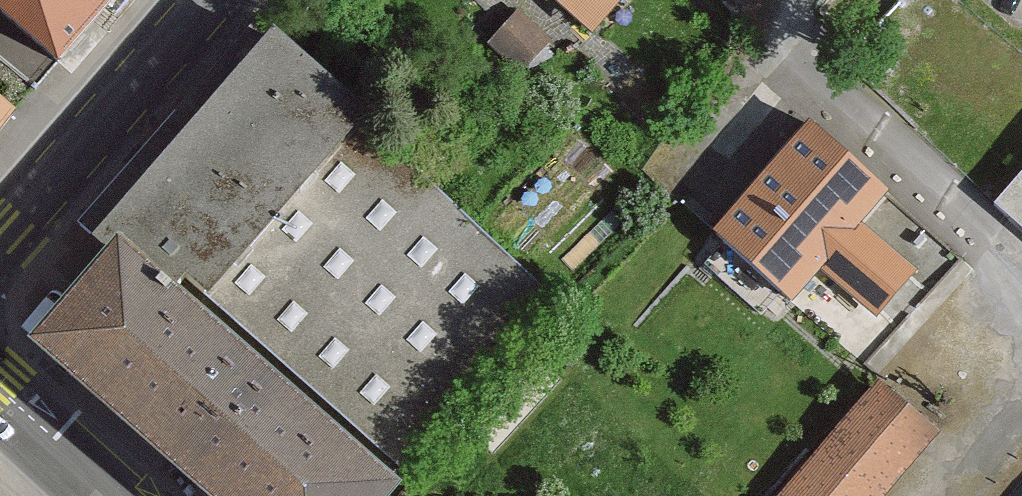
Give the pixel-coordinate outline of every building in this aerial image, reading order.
[(114,0),(0,0),(0,15),(58,65),(114,0)] [(591,33),(622,0),(556,0),(591,33)] [(365,123),(275,42),(98,239),(119,259),(188,320),(203,302),(365,123)] [(11,113),(0,104),(0,125),(11,113)] [(365,123),(203,302),(402,478),(562,300),(365,123)] [(807,124),(715,237),(793,301),(821,266),(882,316),(921,268),(867,224),(892,193),(807,124)] [(999,206),(1021,227),(1021,180),(999,206)] [(119,259),(43,344),(214,495),(387,495),(402,478),(203,302),(188,320),(119,259)] [(875,379),(781,495),(886,495),(939,430),(875,379)]
